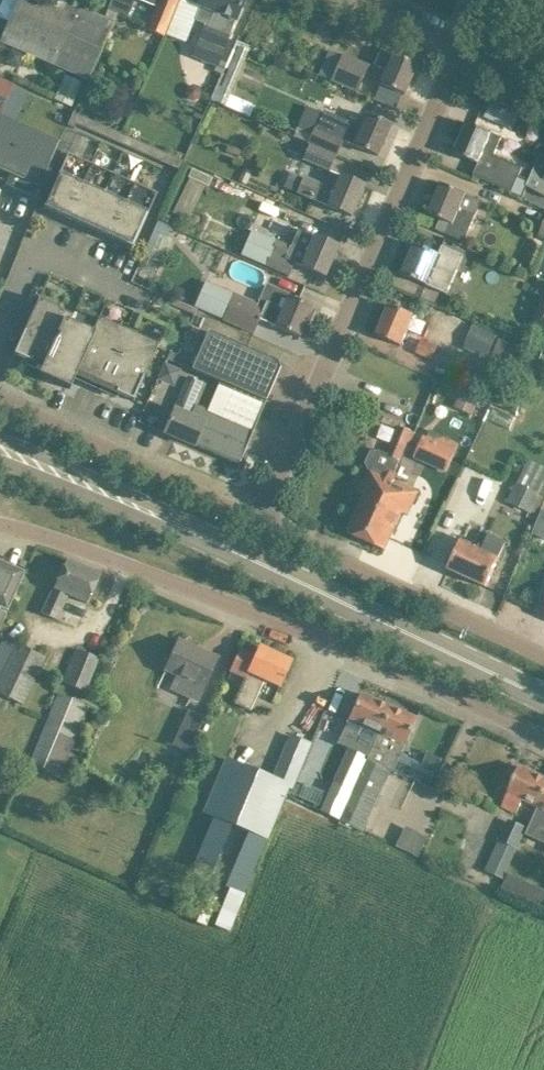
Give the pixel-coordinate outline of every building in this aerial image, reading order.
[(85,79),(110,21),(61,0),(21,0),(1,43),(85,79)] [(109,7),(128,15),(134,0),(112,0),(109,7)] [(156,5),(147,27),(166,34),(173,16),(179,0),(144,0),(156,5)] [(199,5),(201,5),(195,21),(205,25),(199,39),(192,57),(216,66),(217,67),(219,61),(224,49),(243,0),(201,0),(199,5)] [(18,67),(24,54),(10,48),(6,57),(9,63),(18,67)] [(218,88),(213,101),(225,106),(230,93),(247,52),(237,48),(220,89),(218,88)] [(380,84),(384,86),(404,95),(417,64),(393,54),(392,55),(380,49),(374,65),(385,71),(380,84)] [(330,52),(320,75),(331,80),(330,81),(356,93),(368,65),(342,54),(341,57),(330,52)] [(216,66),(214,72),(221,75),(226,64),(219,61),(217,67),(216,66)] [(53,99),(70,106),(80,82),(64,75),(53,99)] [(1,116),(13,86),(0,80),(0,115),(1,116)] [(188,87),(186,92),(188,98),(193,100),(198,97),(200,92),(198,87),(193,85),(188,87)] [(491,103),(485,117),(499,123),(505,109),(491,103)] [(313,128),(307,142),(335,155),(342,140),(377,155),(391,124),(366,113),(360,127),(323,112),(315,129),(313,128)] [(74,129),(76,125),(79,116),(72,113),(66,125),(74,129)] [(38,186),(58,142),(1,116),(0,115),(0,169),(38,186)] [(76,125),(82,128),(86,119),(79,116),(76,125)] [(82,128),(89,131),(93,122),(86,119),(82,128)] [(89,131),(96,134),(100,125),(93,122),(89,131)] [(523,167),(484,151),(492,133),(468,122),(455,153),(479,163),(474,175),(512,192),(533,202),(538,192),(527,185),(517,181),(523,167)] [(96,134),(103,137),(107,128),(100,125),(96,134)] [(103,137),(110,140),(114,131),(107,128),(103,137)] [(110,140),(117,143),(121,134),(114,131),(110,140)] [(117,143),(124,146),(128,137),(121,134),(117,143)] [(124,146),(131,149),(134,140),(128,137),(124,146)] [(335,155),(307,142),(307,143),(298,138),(291,153),(329,170),(335,155)] [(131,149),(137,152),(141,143),(134,140),(131,149)] [(137,152),(144,155),(148,146),(141,143),(137,152)] [(144,155),(151,158),(155,149),(148,146),(144,155)] [(151,158),(158,161),(162,152),(155,149),(151,158)] [(158,161),(165,164),(169,155),(162,152),(158,161)] [(43,208),(132,248),(156,194),(67,154),(43,208)] [(165,164),(172,167),(176,158),(169,155),(165,164)] [(176,158),(172,167),(179,170),(183,161),(176,158)] [(283,188),(327,205),(351,216),(364,185),(340,175),(333,191),(318,184),(319,183),(303,176),(302,179),(289,172),(283,188)] [(538,192),(543,195),(543,179),(533,172),(527,185),(538,192)] [(436,229),(444,233),(464,241),(476,216),(482,200),(466,193),(462,192),(441,183),(428,214),(441,219),(436,229)] [(208,217),(200,237),(237,254),(246,233),(208,217)] [(153,232),(167,238),(172,227),(158,220),(153,232)] [(301,266),(305,268),(325,276),(338,246),(314,235),(313,237),(298,229),(290,246),(253,230),(246,245),(262,251),(258,262),(288,275),(294,263),(301,266)] [(403,274),(423,283),(447,293),(464,255),(442,246),(439,253),(416,244),(403,274)] [(208,283),(198,307),(253,333),(259,319),(275,326),(279,328),(299,337),(312,307),(292,298),(288,296),(289,294),(265,284),(259,298),(257,302),(234,292),(233,294),(208,283)] [(92,332),(74,324),(69,322),(72,316),(58,310),(59,308),(38,299),(13,355),(30,362),(31,360),(43,366),(38,375),(69,389),(76,373),(116,391),(115,393),(132,401),(157,345),(98,318),(92,332)] [(415,315),(410,313),(390,305),(377,335),(403,346),(415,315)] [(473,325),(463,350),(487,359),(497,335),(473,325)] [(208,331),(192,369),(221,382),(265,403),(279,369),(276,361),(208,331)] [(499,339),(491,357),(509,364),(516,346),(499,339)] [(418,353),(432,358),(436,347),(423,341),(418,353)] [(163,360),(157,380),(177,386),(183,365),(163,360)] [(500,374),(468,360),(459,381),(492,394),(500,374)] [(173,413),(164,433),(194,447),(195,445),(238,464),(265,403),(219,383),(207,411),(194,406),(203,385),(194,382),(195,380),(192,379),(192,381),(187,379),(173,413)] [(347,533),(366,541),(393,481),(394,471),(410,430),(399,426),(388,454),(379,450),(371,451),(365,463),(370,471),(364,481),(370,483),(347,533)] [(422,436),(413,456),(445,470),(446,471),(458,444),(430,431),(427,438),(422,436)] [(393,481),(366,541),(384,549),(406,501),(412,503),(417,491),(393,481)] [(531,514),(532,512),(536,514),(543,499),(543,497),(517,483),(508,502),(531,514)] [(543,537),(543,509),(543,508),(532,532),(543,537)] [(461,542),(457,550),(449,570),(486,587),(506,541),(490,533),(481,551),(461,542)] [(87,603),(99,575),(66,560),(57,580),(42,614),(56,620),(68,594),(87,603)] [(25,574),(17,571),(0,563),(0,628),(25,574)] [(170,691),(199,703),(217,658),(178,641),(165,672),(176,677),(170,691)] [(22,704),(44,656),(16,643),(0,678),(0,694),(22,704)] [(239,651),(230,670),(246,677),(233,704),(249,711),(263,679),(278,685),(289,661),(259,648),(254,658),(239,651)] [(60,683),(85,693),(99,659),(74,649),(60,683)] [(29,762),(43,769),(40,777),(57,784),(90,707),(58,694),(29,762)] [(349,715),(341,733),(356,739),(373,747),(373,746),(378,734),(378,733),(375,732),(387,707),(359,694),(349,715)] [(341,813),(337,822),(360,832),(361,829),(388,771),(391,772),(392,770),(399,754),(406,739),(415,719),(387,707),(375,732),(378,733),(378,734),(373,746),(373,747),(367,758),(352,789),(351,791),(341,813)] [(172,744),(188,751),(204,717),(188,710),(172,744)] [(347,749),(333,780),(352,789),(367,758),(347,749)] [(228,760),(206,814),(250,832),(245,844),(249,846),(231,890),(229,889),(214,926),(229,932),(280,806),(285,795),(288,787),(293,789),(301,770),(281,761),(274,778),(228,760)] [(422,764),(415,780),(429,787),(437,771),(422,764)] [(536,805),(543,787),(543,778),(520,767),(502,806),(517,812),(523,799),(536,805)] [(536,805),(539,807),(528,834),(540,839),(543,841),(543,787),(536,805)] [(509,820),(486,870),(504,879),(527,829),(509,820)] [(394,845),(417,856),(426,835),(403,825),(394,845)]
